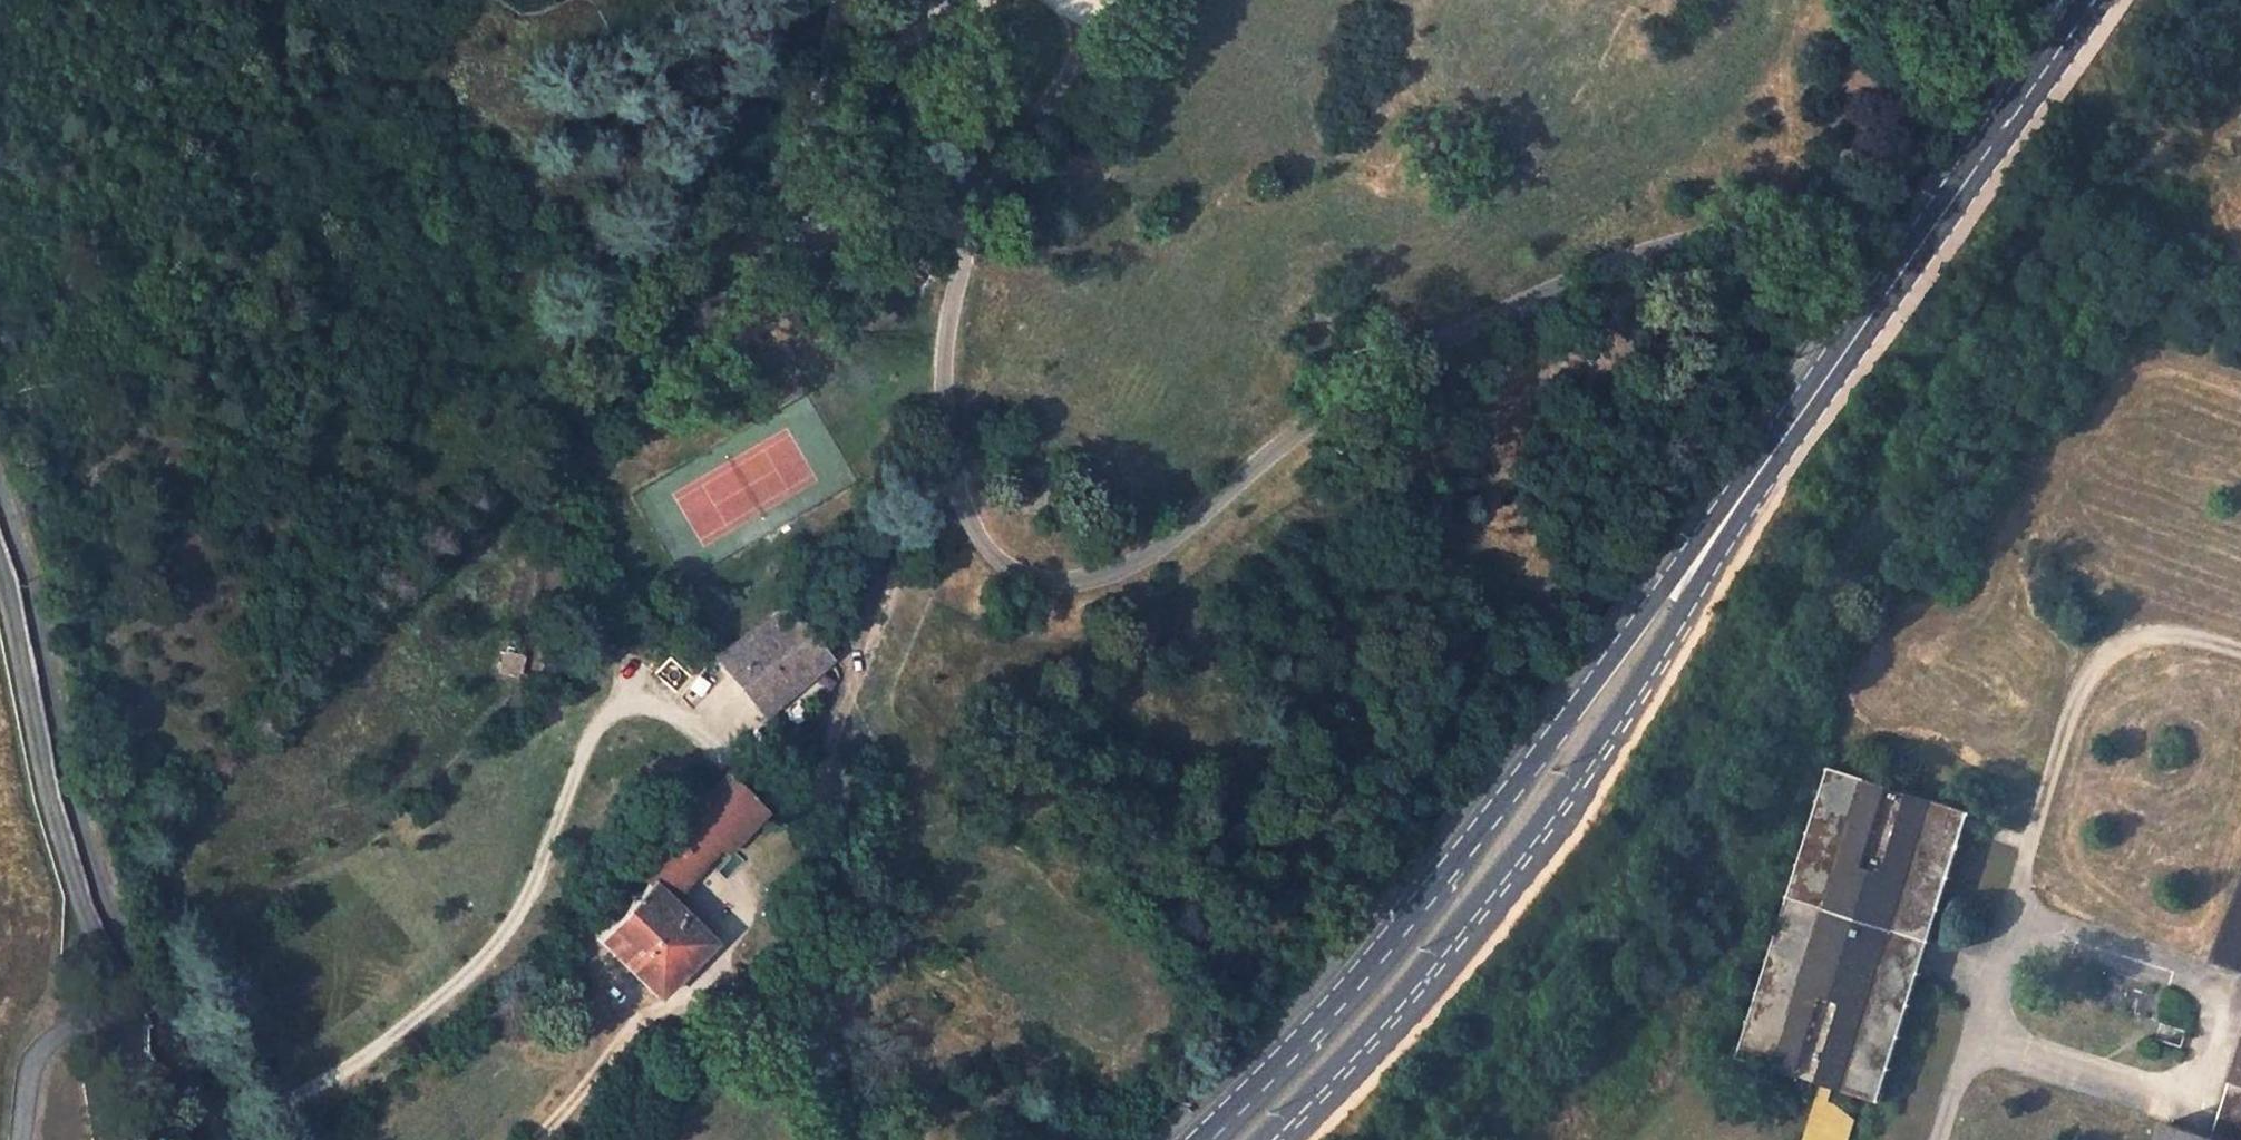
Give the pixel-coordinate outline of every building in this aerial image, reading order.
[(785,608),(716,656),(764,713),(825,657),(785,608)] [(1830,770),(1738,1057),(1881,1103),(1971,814),(1830,770)] [(725,774),(683,820),(635,870),(650,883),(669,901),(721,846),(725,851),(764,812),(725,774)] [(650,883),(598,940),(658,996),(711,941),(669,901),(650,883)] [(2163,1139),(2240,1139),(2240,1063),(2217,1138),(2168,1124),(2163,1139)]
